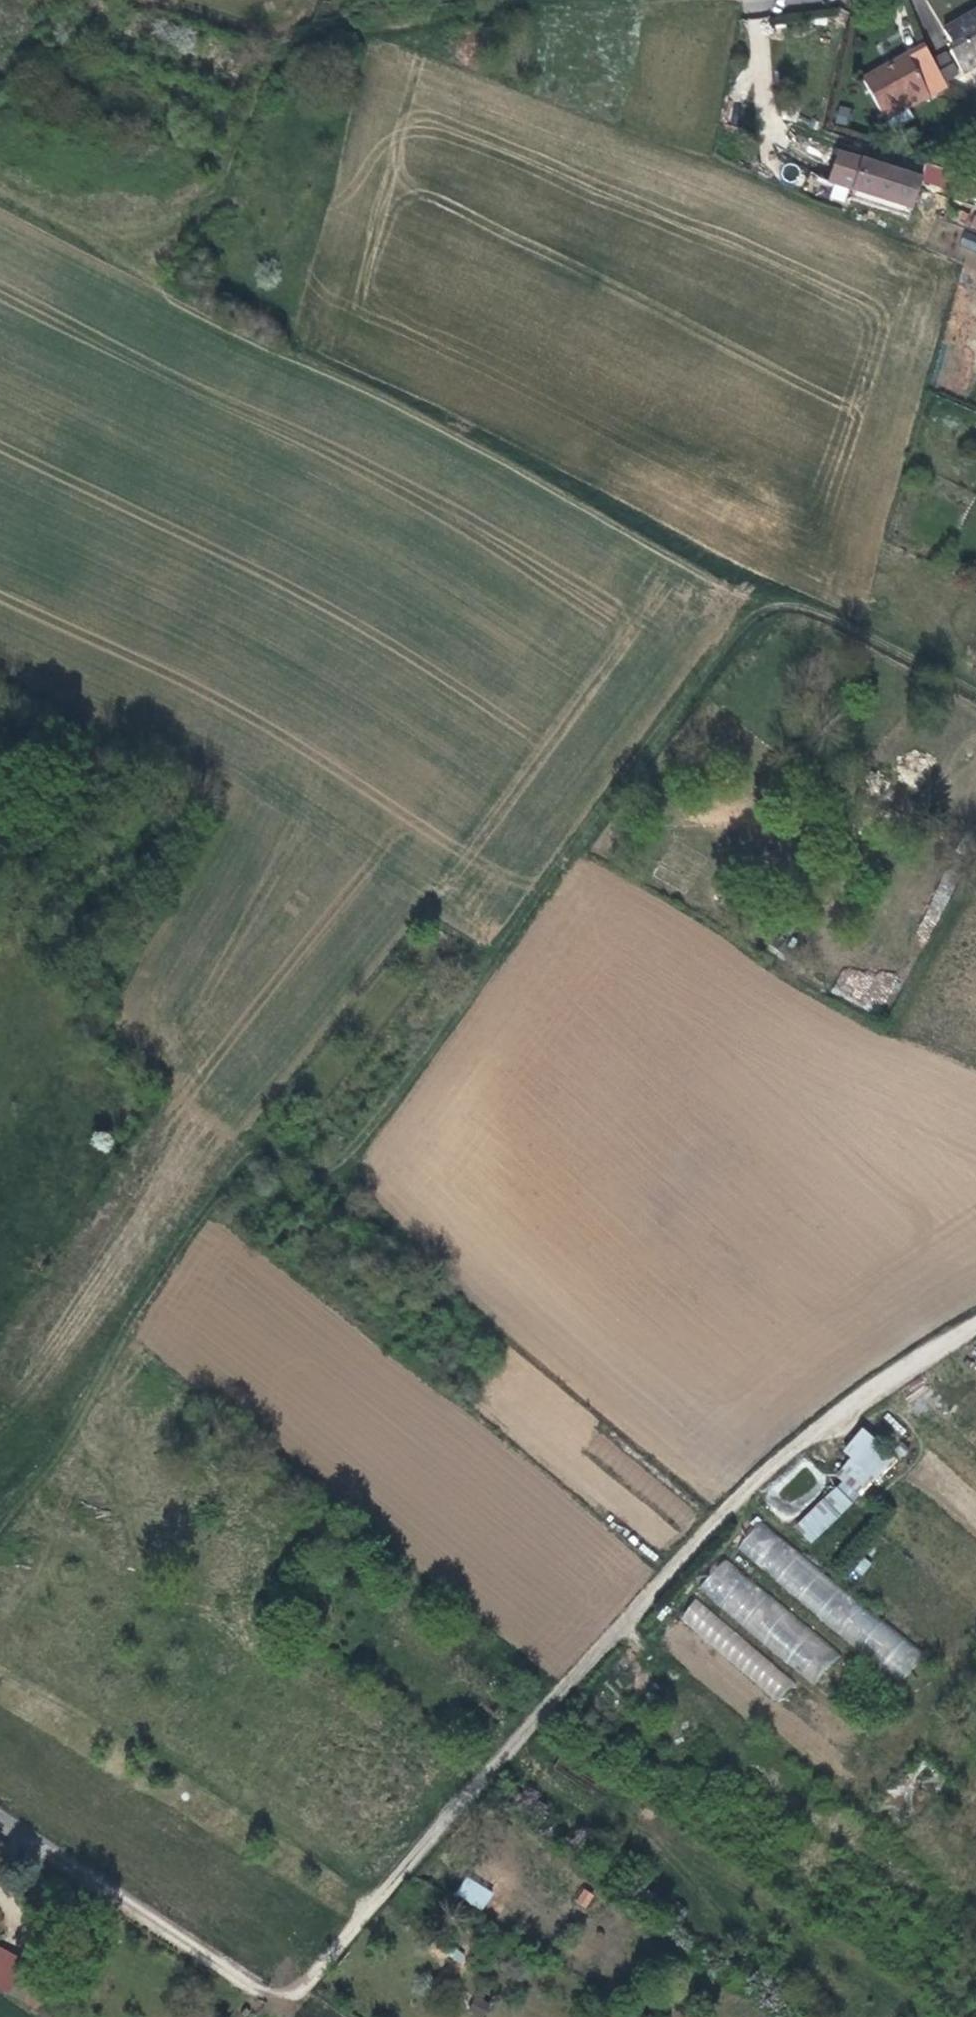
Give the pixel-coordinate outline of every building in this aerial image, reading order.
[(944,31),(955,50),(951,53),(962,73),(975,65),(975,13),(944,31)] [(863,78),(882,114),(902,104),(905,109),(947,87),(924,44),(863,78)] [(905,109),(902,104),(882,114),(885,120),(905,109)] [(921,178),(840,151),(830,182),(853,189),(911,208),(921,178)] [(925,165),(923,184),(945,187),(947,168),(925,165)] [(908,217),(911,208),(853,189),(850,198),(908,217)] [(811,1543),(898,1460),(865,1426),(840,1449),(855,1464),(793,1524),(811,1543)] [(756,1523),(735,1551),(902,1680),(924,1652),(756,1523)] [(698,1586),(811,1686),(838,1655),(725,1556),(698,1586)] [(779,1701),(796,1680),(694,1599),(677,1620),(779,1701)] [(481,1911),(494,1894),(468,1875),(455,1892),(481,1911)] [(25,1958),(0,1947),(0,1984),(11,1989),(25,1958)]
